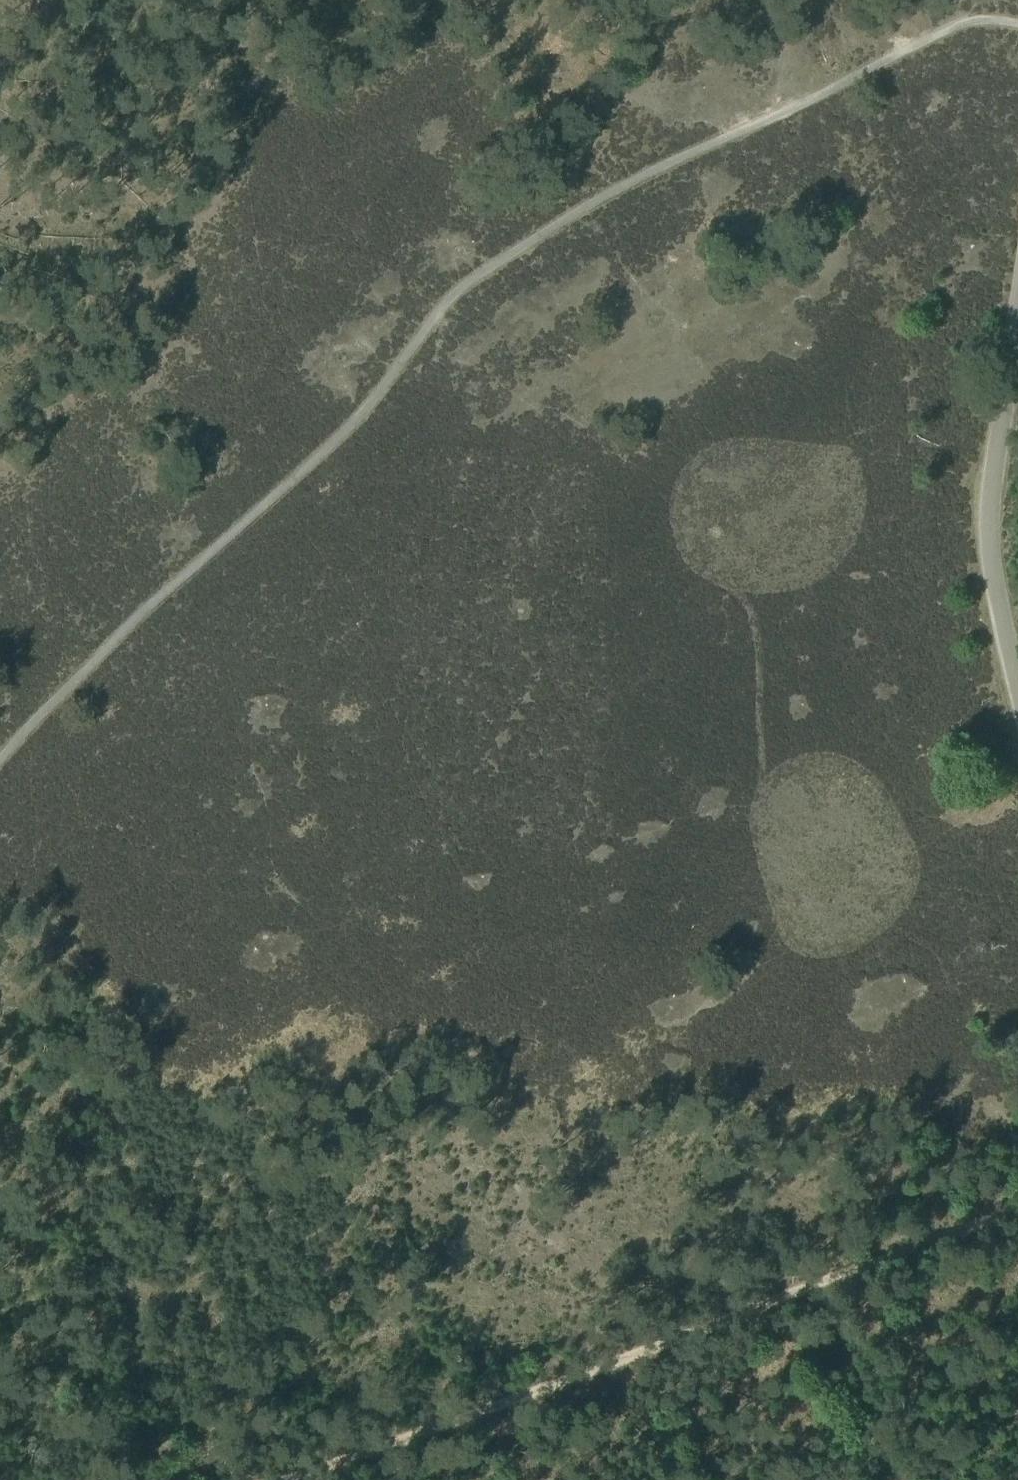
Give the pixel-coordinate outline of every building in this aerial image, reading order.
[(500,1426),(512,1422),(507,1410),(495,1414),(500,1426)]
